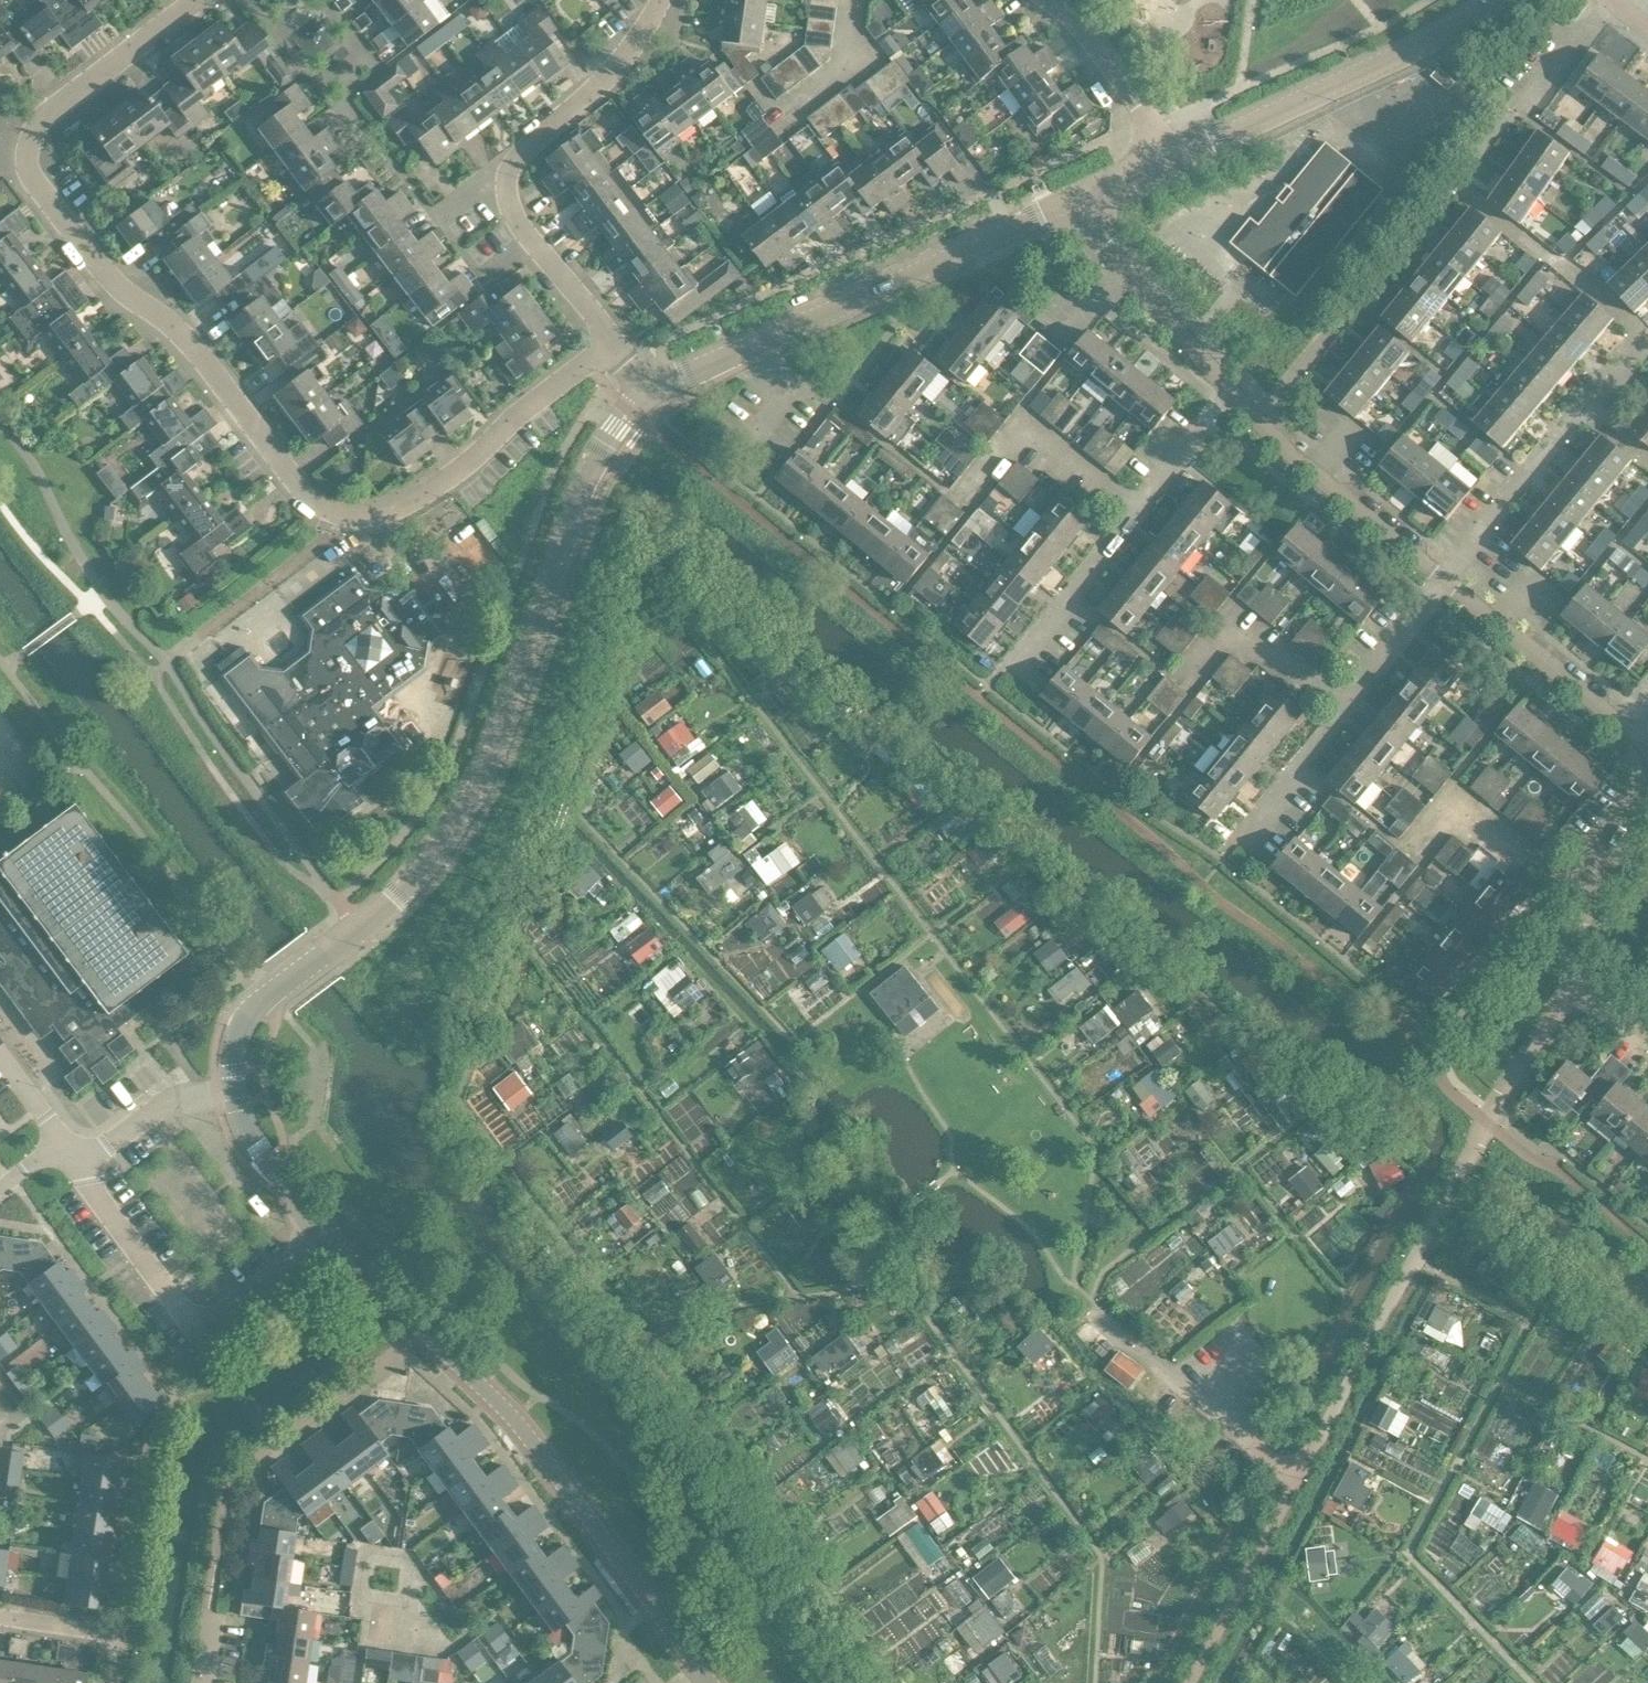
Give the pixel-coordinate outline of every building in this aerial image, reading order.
[(15,22),(36,50),(59,32),(71,49),(86,37),(59,0),(39,0),(41,3),(15,22)] [(86,37),(102,25),(90,9),(101,0),(59,0),(86,37)] [(334,2),(341,12),(348,6),(343,0),(336,0),(334,2)] [(374,4),(390,25),(423,0),(380,0),(374,4)] [(390,25),(407,47),(448,15),(437,0),(423,0),(390,25)] [(728,7),(712,5),(710,15),(765,23),(768,0),(729,0),(728,7)] [(925,3),(939,21),(967,0),(928,0),(925,3)] [(939,21),(953,41),(997,8),(991,0),(989,0),(977,9),(971,0),(967,0),(939,21)] [(11,49),(23,66),(39,53),(36,50),(15,22),(0,2),(0,57),(11,49)] [(837,8),(811,4),(809,17),(835,21),(837,8)] [(540,78),(542,82),(566,64),(545,36),(555,28),(538,6),(518,21),(530,36),(516,46),(540,78)] [(1004,16),(997,8),(953,41),(967,59),(967,60),(998,37),(990,26),(1004,16)] [(353,20),(361,30),(371,22),(364,12),(353,20)] [(765,23),(710,15),(709,26),(725,28),(722,49),(748,82),(759,74),(746,56),(752,52),(761,53),(765,23)] [(835,21),(809,17),(807,31),(833,35),(835,21)] [(280,58),(260,31),(238,47),(219,22),(195,40),(222,76),(234,66),(237,69),(256,55),(266,68),(280,58)] [(883,38),(891,51),(908,39),(900,27),(883,38)] [(807,31),(805,45),(831,48),(833,35),(807,31)] [(376,36),(369,41),(377,51),(384,46),(376,36)] [(967,60),(967,59),(963,62),(978,83),(995,70),(995,69),(1026,45),(1019,37),(1006,47),(998,37),(967,60)] [(222,76),(195,40),(171,58),(182,73),(162,87),(192,126),(207,114),(196,101),(212,89),(209,85),(222,76)] [(540,78),(516,46),(503,56),(492,41),(484,47),(519,94),(540,78)] [(821,66),(805,45),(794,53),(810,74),(821,66)] [(831,48),(805,45),(821,66),(830,59),(831,48)] [(1034,56),(1026,45),(995,69),(995,70),(1009,88),(1053,54),(1047,46),(1034,56)] [(486,69),(474,78),(498,110),(519,94),(484,47),(475,54),(486,69)] [(810,74),(794,53),(783,61),(799,83),(810,74)] [(396,66),(404,76),(406,75),(407,77),(418,69),(407,54),(396,62),(398,65),(396,66)] [(1009,88),(1023,106),(1024,107),(1054,84),(1046,74),(1060,64),(1053,54),(1009,88)] [(1600,103),(1623,71),(1600,54),(1577,86),(1600,103)] [(682,64),(715,108),(739,90),(727,74),(722,77),(711,62),(700,71),(690,57),(682,64)] [(294,76),(280,58),(266,68),(280,87),(294,76)] [(783,61),(772,70),(788,91),(799,83),(783,61)] [(715,108),(682,64),(673,70),(683,84),(672,92),(696,122),(715,108)] [(888,64),(877,73),(893,94),(897,91),(904,85),(888,64)] [(396,66),(383,76),(363,91),(382,117),(397,106),(385,91),(404,76),(396,66)] [(920,96),(933,86),(918,67),(908,75),(911,79),(909,81),(917,92),(920,96)] [(1455,81),(1438,67),(1431,76),(1448,89),(1455,81)] [(772,70),(761,78),(777,99),(788,91),(772,70)] [(1646,88),(1623,71),(1600,103),(1623,120),(1646,88)] [(498,110),(474,78),(461,88),(450,73),(441,80),(476,127),(498,110)] [(877,73),(866,81),(882,102),(893,94),(877,73)] [(476,127),(441,80),(432,87),(444,102),(431,111),(455,143),(456,142),(476,127)] [(882,102),(866,81),(855,89),(867,105),(871,110),(882,102)] [(273,150),(303,127),(294,115),(309,104),(294,84),(272,101),(280,112),(257,129),(273,150)] [(867,105),(855,89),(851,84),(840,92),(856,113),(867,105)] [(1024,107),(1023,106),(1019,110),(1037,134),(1053,122),(1061,134),(1094,109),(1093,108),(1090,111),(1079,96),(1082,93),(1075,84),(1062,94),(1054,84),(1024,107)] [(904,85),(897,91),(911,109),(918,103),(904,85)] [(696,122),(672,92),(662,99),(652,86),(643,93),(677,137),(677,136),(696,122)] [(142,89),(117,108),(143,143),(167,125),(176,137),(192,126),(162,87),(148,98),(142,89)] [(1623,120),(1645,137),(1647,133),(1647,90),(1646,88),(1623,120)] [(840,92),(829,101),(845,122),(856,113),(840,92)] [(677,137),(643,93),(635,99),(645,112),(634,121),(661,156),(681,141),(677,136),(677,137)] [(766,113),(754,97),(748,102),(760,118),(742,132),(750,143),(771,127),(763,115),(766,113)] [(632,127),(611,99),(595,111),(617,138),(632,127)] [(845,122),(829,101),(818,109),(834,130),(845,122)] [(455,143),(431,111),(417,122),(406,107),(387,122),(404,144),(414,136),(435,164),(458,146),(456,142),(455,143)] [(143,143),(117,108),(89,129),(96,138),(82,149),(111,187),(132,171),(122,159),(143,143)] [(834,130),(818,109),(807,117),(823,138),(834,130)] [(1570,143),(1578,132),(1565,122),(1557,133),(1570,143)] [(913,142),(912,142),(939,178),(950,170),(960,183),(969,176),(944,143),(949,140),(937,124),(913,142)] [(312,139),(303,127),(273,150),(289,171),(334,137),(327,127),(312,139)] [(594,156),(599,152),(580,128),(564,140),(568,144),(548,159),(557,170),(544,180),(550,189),(594,155),(594,156)] [(903,129),(883,144),(886,149),(888,148),(911,179),(921,171),(931,184),(939,178),(912,142),(913,142),(903,129)] [(1522,154),(1553,177),(1570,153),(1538,131),(1522,154)] [(784,143),(775,132),(754,148),(763,160),(784,143)] [(1578,132),(1570,143),(1584,153),(1592,143),(1578,132)] [(340,144),(334,137),(289,171),(304,191),(334,168),(325,156),(340,144)] [(1230,242),(1296,296),(1384,189),(1326,141),(1259,223),(1251,216),(1230,242)] [(886,149),(883,144),(865,158),(868,162),(902,206),(910,200),(900,187),(911,179),(888,148),(886,149)] [(613,171),(599,152),(594,156),(594,155),(550,189),(557,197),(570,187),(578,197),(613,171)] [(1553,177),(1522,154),(1505,177),(1537,200),(1553,177)] [(1616,177),(1624,166),(1609,155),(1601,166),(1616,177)] [(849,177),(850,176),(836,159),(816,174),(820,178),(844,209),(854,201),(864,214),(872,208),(849,177)] [(868,162),(850,176),(849,177),(872,208),(883,200),(893,213),(902,206),(868,162)] [(1637,175),(1624,166),(1616,177),(1629,186),(1637,175)] [(617,167),(613,171),(578,197),(586,208),(572,218),(579,226),(632,186),(617,167)] [(1505,177),(1489,201),(1520,223),(1537,200),(1505,177)] [(820,178),(801,192),(835,237),(843,230),(833,217),(844,209),(820,178)] [(345,214),(375,191),(369,182),(354,194),(344,182),(315,204),(331,226),(346,214),(345,214)] [(1647,203),(1647,185),(1638,194),(1647,203)] [(646,205),(632,186),(579,226),(586,235),(599,225),(607,235),(646,205)] [(681,186),(667,190),(671,204),(686,200),(681,186)] [(384,203),(375,191),(345,214),(346,214),(361,234),(406,200),(399,191),(384,203)] [(801,192),(782,207),(806,238),(816,230),(826,243),(835,237),(801,192)] [(1647,203),(1638,194),(1626,206),(1635,215),(1647,203)] [(1595,206),(1607,214),(1616,205),(1607,195),(1595,206)] [(167,203),(158,209),(151,200),(116,226),(132,248),(153,232),(161,242),(176,231),(189,221),(181,210),(175,215),(167,203)] [(406,200),(361,234),(376,254),(406,232),(397,220),(412,208),(406,200)] [(806,238),(782,207),(779,203),(760,217),(764,221),(763,221),(796,266),(805,259),(795,246),(806,238)] [(646,205),(607,235),(615,246),(601,256),(608,264),(660,224),(646,205)] [(1607,214),(1595,206),(1582,219),(1592,229),(1607,214)] [(0,221),(0,275),(3,280),(31,259),(13,236),(30,224),(17,207),(0,221)] [(1472,207),(1453,230),(1483,255),(1502,232),(1472,207)] [(200,212),(189,221),(176,231),(185,243),(164,259),(181,283),(213,259),(204,247),(213,240),(204,229),(210,225),(200,212)] [(764,221),(760,217),(736,235),(748,251),(752,248),(767,267),(778,259),(788,272),(796,266),(763,221),(764,221)] [(1610,221),(1598,232),(1608,243),(1620,231),(1610,221)] [(675,243),(660,224),(608,264),(614,273),(628,263),(635,273),(666,250),(675,243)] [(1453,230),(1436,251),(1466,276),(1483,255),(1453,230)] [(406,232),(376,254),(392,275),(437,241),(430,232),(415,243),(406,232)] [(1566,254),(1578,242),(1568,232),(1556,244),(1565,253),(1566,254)] [(1608,243),(1598,232),(1586,244),(1595,254),(1608,243)] [(443,249),(437,241),(392,275),(408,295),(437,272),(428,260),(443,249)] [(1628,264),(1647,286),(1647,245),(1628,264)] [(666,250),(635,273),(643,284),(630,294),(637,302),(681,269),(680,268),(666,250)] [(1466,276),(1436,251),(1418,273),(1448,298),(1466,276)] [(1536,260),(1527,253),(1516,266),(1526,273),(1536,260)] [(31,259),(3,280),(23,306),(14,313),(10,308),(0,316),(13,333),(77,285),(65,270),(49,282),(31,259)] [(230,281),(213,259),(181,283),(199,305),(220,289),(229,301),(240,293),(253,282),(264,274),(259,267),(255,267),(246,274),(244,270),(230,281)] [(685,265),(680,268),(681,269),(637,302),(643,311),(657,301),(675,325),(741,275),(730,261),(699,284),(685,265)] [(1628,264),(1608,284),(1635,312),(1647,299),(1647,286),(1628,264)] [(336,284),(347,276),(339,265),(328,273),(336,284)] [(1538,271),(1527,284),(1538,293),(1549,279),(1538,271)] [(353,272),(347,276),(336,284),(352,305),(353,304),(361,298),(363,297),(355,286),(361,282),(353,272)] [(437,272),(408,295),(424,316),(446,299),(454,309),(476,292),(461,273),(447,284),(437,272)] [(1418,273),(1400,295),(1430,320),(1448,298),(1418,273)] [(253,282),(240,293),(249,305),(228,322),(245,344),(276,320),(268,309),(282,298),(264,274),(253,282)] [(1501,283),(1491,296),(1501,305),(1512,292),(1501,283)] [(1538,293),(1527,284),(1517,297),(1527,305),(1538,293)] [(89,301),(77,285),(13,333),(26,350),(37,343),(33,338),(43,331),(62,357),(90,336),(73,313),(89,301)] [(496,285),(488,292),(459,313),(474,333),(490,320),(502,336),(537,309),(519,286),(505,297),(496,285)] [(1018,317),(999,301),(991,294),(973,315),(1001,338),(1018,317)] [(1584,294),(1565,315),(1595,340),(1613,319),(1584,294)] [(1430,320),(1400,295),(1382,317),(1412,342),(1430,320)] [(1501,305),(1491,296),(1480,309),(1490,318),(1501,305)] [(364,301),(361,298),(353,304),(357,310),(364,305),(364,301)] [(537,309),(502,336),(514,352),(498,365),(512,384),(549,356),(541,344),(555,334),(537,309)] [(1037,322),(1055,329),(1059,319),(1042,312),(1037,322)] [(1503,314),(1493,327),(1503,336),(1514,322),(1503,314)] [(973,315),(955,337),(983,360),(1001,338),(973,315)] [(1565,315),(1547,336),(1577,361),(1595,340),(1565,315)] [(276,320),(245,344),(262,367),(278,355),(287,367),(317,344),(300,321),(285,332),(276,320)] [(1455,340),(1465,348),(1477,334),(1466,326),(1455,340)] [(1380,327),(1362,349),(1392,373),(1410,351),(1380,327)] [(1503,336),(1493,327),(1481,340),(1492,349),(1503,336)] [(1062,352),(1037,331),(1020,354),(1037,368),(1044,374),(1062,352)] [(1090,331),(1069,358),(1067,359),(1088,377),(1111,349),(1090,331)] [(90,336),(62,357),(82,383),(73,389),(70,385),(59,393),(73,411),(114,380),(113,379),(136,362),(135,362),(124,347),(108,359),(90,336)] [(1547,336),(1529,358),(1558,383),(1577,361),(1547,336)] [(983,360),(955,337),(938,359),(966,381),(983,360)] [(1465,348),(1455,340),(1444,352),(1455,361),(1465,348)] [(317,344),(287,367),(288,368),(287,368),(295,379),(274,396),(292,419),(324,395),(314,383),(324,376),(316,365),(327,356),(318,344),(318,345),(317,344)] [(912,349),(894,371),(922,393),(940,372),(912,349)] [(1133,366),(1111,349),(1088,377),(1110,394),(1133,366)] [(1392,373),(1362,349),(1344,371),(1374,396),(1392,373)] [(1468,356),(1456,372),(1466,380),(1479,365),(1468,356)] [(113,379),(114,380),(133,405),(124,412),(120,408),(110,415),(124,433),(143,418),(170,397),(171,397),(187,385),(175,369),(158,381),(141,358),(135,362),(136,362),(113,379)] [(1558,383),(1529,358),(1510,379),(1540,404),(1558,383)] [(1133,366),(1110,394),(1131,412),(1154,384),(1133,366)] [(442,427),(441,427),(446,434),(471,416),(463,405),(470,400),(445,367),(434,376),(440,384),(421,399),(442,427)] [(1044,374),(1037,368),(1024,384),(1031,390),(1044,374)] [(894,371),(877,392),(905,415),(922,393),(894,371)] [(1374,396),(1344,371),(1326,393),(1356,418),(1374,396)] [(1466,380),(1456,372),(1446,383),(1457,392),(1466,380)] [(1413,390),(1424,399),(1434,387),(1423,378),(1413,390)] [(1510,379),(1491,401),(1522,425),(1540,404),(1510,379)] [(1154,384),(1131,412),(1153,429),(1176,401),(1154,384)] [(1424,399),(1413,390),(1402,404),(1412,413),(1424,399)] [(905,415),(877,392),(859,414),(887,437),(905,415)] [(1060,392),(1041,415),(1051,423),(1070,400),(1060,392)] [(333,408),(324,395),(292,419),(310,443),(322,434),(331,445),(360,423),(343,400),(333,408)] [(143,418),(163,444),(153,451),(150,446),(140,454),(152,471),(153,471),(189,444),(216,424),(204,408),(188,420),(171,397),(170,397),(143,418)] [(442,427),(421,399),(389,423),(391,427),(380,435),(404,467),(429,448),(423,441),(441,427),(442,427)] [(1081,409),(1070,400),(1051,423),(1063,432),(1081,409)] [(983,401),(974,412),(997,431),(1006,420),(983,401)] [(1522,425),(1491,401),(1473,422),(1503,447),(1522,425)] [(1628,428),(1647,445),(1647,407),(1646,406),(1628,428)] [(858,424),(836,407),(827,418),(849,435),(851,432),(858,424)] [(1447,428),(1456,417),(1444,407),(1435,417),(1447,428)] [(997,431),(974,412),(965,423),(988,442),(997,431)] [(1470,429),(1456,417),(1447,428),(1461,439),(1470,429)] [(1387,421),(1377,435),(1387,443),(1398,430),(1387,421)] [(858,424),(851,432),(857,437),(852,444),(862,452),(865,449),(874,437),(858,424)] [(1102,426),(1083,449),(1094,458),(1113,435),(1102,426)] [(1124,444),(1113,435),(1094,458),(1105,467),(1124,444)] [(1405,435),(1380,465),(1402,483),(1427,453),(1405,435)] [(1632,460),(1602,435),(1584,457),(1614,482),(1632,460)] [(1499,455),(1478,436),(1469,447),(1490,465),(1499,455)] [(954,437),(945,448),(968,467),(977,456),(954,437)] [(153,471),(152,471),(125,491),(138,509),(149,501),(145,497),(155,490),(174,516),(202,495),(184,472),(200,460),(189,444),(153,471)] [(894,467),(900,459),(884,446),(872,461),(881,468),(874,476),(882,482),(894,467)] [(968,467),(945,448),(936,458),(959,477),(968,467)] [(822,468),(801,450),(778,478),(799,496),(822,468)] [(1449,471),(1427,453),(1402,483),(1424,501),(1449,471)] [(1584,457),(1566,479),(1596,504),(1614,482),(1584,457)] [(900,459),(894,467),(910,480),(916,472),(900,459)] [(1030,490),(1039,478),(1017,461),(1008,472),(1030,490)] [(822,468),(799,496),(821,513),(843,485),(822,468)] [(1471,489),(1449,471),(1424,501),(1446,519),(1471,489)] [(1030,490),(1008,472),(999,484),(1020,501),(1030,490)] [(1596,504),(1566,479),(1548,501),(1578,526),(1596,504)] [(1204,482),(1187,503),(1215,526),(1232,504),(1204,482)] [(1631,497),(1642,505),(1647,498),(1647,489),(1642,484),(1631,497)] [(843,485),(821,513),(842,531),(865,503),(843,485)] [(954,503),(945,495),(943,494),(924,517),(935,526),(954,503)] [(202,495),(174,516),(192,539),(175,552),(186,568),(184,569),(194,583),(211,571),(209,569),(218,562),(210,550),(225,539),(228,543),(251,526),(236,506),(220,519),(202,495)] [(1061,496),(1044,518),(1072,540),(1089,519),(1061,496)] [(1642,505),(1631,497),(1620,510),(1631,519),(1642,505)] [(1578,526),(1548,501),(1530,523),(1560,548),(1578,526)] [(886,520),(865,503),(842,531),(863,548),(886,520)] [(954,503),(935,526),(945,534),(964,512),(954,503)] [(1215,526),(1187,503),(1169,524),(1197,547),(1215,526)] [(978,508),(965,524),(972,531),(986,515),(978,508)] [(1642,517),(1631,530),(1642,539),(1647,531),(1647,522),(1642,517)] [(1044,518),(1026,539),(1054,562),(1072,540),(1044,518)] [(886,520),(863,548),(885,566),(908,538),(886,520)] [(1530,523),(1512,545),(1542,569),(1560,548),(1530,523)] [(972,531),(965,524),(951,541),(959,547),(972,531)] [(1169,524),(1152,546),(1180,569),(1197,547),(1169,524)] [(1320,542),(1299,524),(1276,552),(1297,570),(1320,542)] [(1607,527),(1595,540),(1606,549),(1617,535),(1607,527)] [(1606,549),(1595,540),(1592,537),(1585,545),(1589,548),(1585,553),(1595,562),(1606,549)] [(929,555),(908,538),(885,566),(906,583),(929,555)] [(1026,539),(1009,560),(1037,583),(1054,562),(1026,539)] [(1250,555),(1258,561),(1270,545),(1263,539),(1250,555)] [(1342,560),(1320,542),(1297,570),(1319,588),(1342,560)] [(1180,569),(1152,546),(1134,567),(1162,590),(1180,569)] [(1632,576),(1640,566),(1618,547),(1609,557),(1618,565),(1632,576)] [(930,567),(938,574),(951,557),(944,551),(930,567)] [(1258,561),(1250,555),(1236,571),(1244,577),(1258,561)] [(1037,583),(1009,560),(991,582),(1019,605),(1037,583)] [(1342,560),(1319,588),(1340,605),(1363,577),(1342,560)] [(1640,566),(1632,576),(1645,587),(1647,589),(1647,572),(1640,566)] [(938,574),(930,567),(917,583),(925,590),(938,574)] [(1134,567),(1117,588),(1145,611),(1162,590),(1134,567)] [(1571,571),(1560,584),(1570,592),(1580,579),(1571,571)] [(221,675),(300,779),(286,792),(318,834),(361,802),(349,787),(402,747),(392,734),(393,721),(381,720),(376,724),(366,712),(425,668),(428,645),(441,634),(400,580),(387,591),(364,588),(354,574),(300,615),(310,629),(307,651),(281,671),(259,668),(248,654),(248,655),(241,646),(229,655),(236,664),(221,675)] [(1208,574),(1200,585),(1223,604),(1231,593),(1208,574)] [(1384,595),(1363,577),(1340,605),(1362,623),(1384,595)] [(1019,605),(991,582),(974,603),(1002,626),(1019,605)] [(1260,615),(1279,592),(1269,583),(1250,606),(1260,615)] [(1223,604),(1200,585),(1191,596),(1214,614),(1223,604)] [(1587,585),(1562,615),(1585,633),(1610,603),(1587,585)] [(1117,588),(1099,610),(1127,633),(1145,611),(1117,588)] [(1279,592),(1260,615),(1271,624),(1290,601),(1279,592)] [(974,603),(957,624),(985,647),(1002,626),(974,603)] [(1610,603),(1585,633),(1607,651),(1631,621),(1610,603)] [(1317,610),(1292,641),(1303,650),(1322,627),(1329,619),(1317,610)] [(1188,646),(1197,635),(1174,616),(1165,627),(1188,646)] [(1631,621),(1607,651),(1629,669),(1647,645),(1647,634),(1631,621)] [(1123,640),(1101,623),(1092,635),(1113,652),(1117,648),(1123,640)] [(1188,646),(1165,627),(1156,638),(1179,657),(1188,646)] [(1322,627),(1303,650),(1314,659),(1333,636),(1322,627)] [(1139,654),(1123,640),(1117,648),(1133,661),(1139,654)] [(1433,651),(1415,672),(1443,695),(1461,674),(1433,651)] [(684,663),(695,675),(707,664),(696,652),(684,663)] [(1244,683),(1253,671),(1231,654),(1222,665),(1244,683)] [(1244,683),(1222,665),(1213,677),(1234,694),(1244,683)] [(1087,684),(1066,667),(1043,695),(1064,712),(1087,684)] [(1443,695),(1415,672),(1398,694),(1426,717),(1443,695)] [(1177,684),(1166,676),(1147,699),(1158,708),(1177,684)] [(1087,684),(1064,712),(1086,730),(1109,702),(1087,684)] [(1187,693),(1177,684),(1158,708),(1169,716),(1187,693)] [(644,719),(671,705),(663,689),(636,704),(644,719)] [(1275,689),(1257,710),(1285,733),(1303,712),(1275,689)] [(1426,717),(1398,694),(1380,715),(1408,738),(1426,717)] [(1196,696),(1194,699),(1183,712),(1191,719),(1204,703),(1196,696)] [(1109,702),(1086,730),(1107,747),(1130,719),(1109,702)] [(1541,723),(1519,705),(1496,733),(1518,751),(1541,723)] [(1479,725),(1487,731),(1500,715),(1492,709),(1479,725)] [(1257,710),(1240,732),(1268,755),(1285,733),(1257,710)] [(654,735),(694,783),(720,762),(705,744),(704,744),(679,714),(654,735)] [(1408,738),(1380,715),(1363,737),(1391,759),(1408,738)] [(1130,719),(1107,747),(1129,765),(1152,737),(1130,719)] [(1175,723),(1161,739),(1169,745),(1183,729),(1175,723)] [(1562,740),(1541,723),(1518,751),(1539,768),(1562,740)] [(1487,731),(1479,725),(1466,741),(1474,748),(1487,731)] [(1240,732),(1222,753),(1250,776),(1268,755),(1240,732)] [(1391,759),(1363,737),(1345,758),(1373,781),(1391,759)] [(1169,745),(1161,739),(1148,755),(1156,761),(1157,760),(1163,765),(1164,764),(1167,767),(1174,759),(1171,757),(1171,756),(1165,751),(1169,745)] [(1562,740),(1539,768),(1561,786),(1584,758),(1562,740)] [(1222,753),(1205,775),(1233,798),(1250,776),(1222,753)] [(1444,784),(1453,773),(1430,754),(1421,765),(1444,784)] [(1373,781),(1345,758),(1328,779),(1356,802),(1373,781)] [(1584,758),(1561,786),(1582,804),(1605,776),(1584,758)] [(1490,764),(1471,787),(1481,796),(1500,773),(1490,764)] [(729,765),(706,776),(713,790),(703,794),(707,803),(740,787),(729,765)] [(1444,784),(1421,765),(1412,776),(1435,794),(1444,784)] [(911,772),(898,783),(917,804),(929,793),(911,772)] [(1500,773),(1481,796),(1492,805),(1511,782),(1500,773)] [(1233,798),(1205,775),(1187,796),(1215,819),(1233,798)] [(663,809),(681,795),(669,779),(651,794),(663,809)] [(1403,787),(1394,798),(1417,817),(1426,805),(1403,787)] [(751,793),(719,815),(736,841),(768,819),(751,793)] [(1354,812),(1332,794),(1323,806),(1344,824),(1354,812)] [(1417,817),(1394,798),(1386,808),(1409,827),(1417,817)] [(1532,799),(1513,822),(1524,831),(1543,808),(1532,799)] [(936,815),(944,831),(973,815),(965,800),(936,815)] [(17,824),(0,837),(0,956),(5,962),(2,964),(1,973),(5,978),(0,982),(0,985),(23,1016),(29,1011),(40,1025),(49,1026),(51,1024),(65,1042),(58,1048),(70,1064),(75,1060),(78,1065),(63,1077),(75,1093),(96,1077),(102,1084),(118,1072),(113,1065),(134,1049),(118,1028),(179,982),(169,968),(187,954),(74,804),(56,817),(45,803),(17,824)] [(1553,817),(1543,808),(1524,831),(1535,840),(1553,817)] [(1370,825),(1354,812),(1344,824),(1360,837),(1370,825)] [(764,851),(750,841),(740,855),(774,880),(798,848),(777,833),(764,851)] [(1454,835),(1445,846),(1466,864),(1475,852),(1454,835)] [(722,837),(706,845),(712,856),(702,862),(711,878),(737,863),(722,837)] [(984,849),(969,837),(959,849),(973,861),(984,849)] [(1296,838),(1273,866),(1295,884),(1318,856),(1296,838)] [(1445,846),(1435,858),(1457,875),(1466,864),(1445,846)] [(1407,856),(1397,847),(1378,870),(1388,879),(1407,856)] [(1318,856),(1295,884),(1316,901),(1339,873),(1318,856)] [(1418,865),(1407,856),(1388,879),(1399,888),(1418,865)] [(1024,863),(1010,871),(1023,896),(1038,888),(1024,863)] [(1480,892),(1508,915),(1526,893),(1498,870),(1480,892)] [(577,893),(587,888),(579,871),(569,876),(577,893)] [(1361,891),(1339,873),(1316,901),(1338,919),(1361,891)] [(1427,884),(1419,877),(1406,894),(1413,900),(1427,884)] [(1382,908),(1361,891),(1338,919),(1360,936),(1382,908)] [(1508,915),(1480,892),(1463,913),(1491,936),(1508,915)] [(1006,931),(1030,915),(1017,896),(993,912),(1006,931)] [(763,937),(786,920),(770,897),(747,913),(763,937)] [(1397,903),(1384,920),(1392,927),(1405,910),(1397,903)] [(619,937),(643,921),(636,911),(612,927),(619,937)] [(1463,913),(1445,935),(1473,958),(1491,936),(1463,913)] [(1384,920),(1366,942),(1362,946),(1375,957),(1382,949),(1377,945),(1392,927),(1384,920)] [(637,958),(662,940),(651,924),(625,942),(637,958)] [(837,970),(861,951),(841,925),(817,943),(837,970)] [(1034,942),(1042,964),(1066,955),(1058,934),(1034,942)] [(1473,958),(1445,935),(1428,956),(1456,979),(1473,958)] [(1456,979),(1428,956),(1410,977),(1438,1000),(1456,979)] [(697,979),(676,959),(649,988),(670,1008),(697,979)] [(1079,963),(1045,977),(1053,998),(1088,984),(1079,963)] [(906,965),(871,993),(896,1024),(931,997),(930,996),(906,965)] [(1164,1018),(1135,982),(1110,1002),(1139,1037),(1164,1018)] [(931,997),(930,996),(896,1024),(904,1034),(939,1006),(931,997)] [(1090,1035),(1118,1024),(1109,1000),(1081,1011),(1090,1035)] [(1170,1026),(1148,1036),(1158,1059),(1180,1049),(1170,1026)] [(736,1058),(725,1067),(739,1085),(759,1069),(750,1057),(764,1046),(758,1039),(743,1052),(735,1058),(736,1058)] [(1250,1047),(1238,1053),(1248,1075),(1261,1070),(1250,1047)] [(1592,1099),(1622,1062),(1611,1054),(1590,1080),(1568,1061),(1543,1092),(1567,1112),(1571,1107),(1580,1114),(1592,1099)] [(1632,1071),(1622,1062),(1592,1099),(1600,1105),(1593,1114),(1617,1134),(1642,1103),(1620,1085),(1632,1071)] [(1144,1111),(1172,1096),(1155,1063),(1127,1078),(1144,1111)] [(515,1066),(492,1082),(509,1108),(533,1092),(515,1066)] [(1642,1103),(1617,1134),(1640,1153),(1647,1143),(1647,1108),(1642,1103)] [(570,1154),(587,1143),(568,1116),(552,1128),(570,1154)] [(605,1140),(614,1151),(634,1135),(622,1120),(602,1135),(597,1139),(600,1144),(605,1140)] [(1314,1148),(1330,1170),(1344,1160),(1328,1138),(1314,1148)] [(1304,1195),(1321,1181),(1305,1161),(1288,1175),(1304,1195)] [(609,1207),(616,1227),(647,1216),(640,1195),(609,1207)] [(1221,1213),(1199,1227),(1216,1254),(1238,1240),(1221,1213)] [(696,1254),(708,1244),(689,1221),(677,1231),(696,1254)] [(1,1269),(10,1270),(15,1241),(0,1238),(0,1269),(1,1269)] [(15,1241),(10,1270),(19,1271),(28,1283),(56,1262),(48,1251),(46,1253),(39,1244),(15,1241)] [(56,1262),(28,1283),(43,1304),(77,1278),(70,1268),(64,1272),(56,1262)] [(85,1289),(77,1278),(43,1304),(58,1324),(87,1303),(80,1293),(85,1289)] [(87,1303),(58,1324),(73,1344),(108,1319),(100,1308),(94,1312),(87,1303)] [(108,1319),(73,1344),(88,1365),(117,1343),(110,1334),(115,1329),(108,1319)] [(1017,1338),(1035,1360),(1055,1343),(1037,1322),(1017,1338)] [(845,1326),(832,1332),(844,1357),(857,1350),(845,1326)] [(17,1346),(6,1331),(0,1336),(0,1359),(17,1346)] [(809,1346),(816,1370),(837,1364),(829,1339),(809,1346)] [(124,1353),(117,1343),(88,1365),(103,1385),(138,1359),(130,1349),(124,1353)] [(1142,1371),(1119,1353),(1108,1368),(1130,1385),(1142,1371)] [(145,1370),(138,1359),(103,1385),(118,1405),(147,1384),(140,1374),(145,1370)] [(16,1387),(27,1379),(16,1365),(6,1373),(16,1387)] [(38,1394),(27,1379),(16,1387),(28,1402),(38,1394)] [(147,1384),(118,1405),(133,1426),(168,1400),(160,1389),(154,1393),(147,1384)] [(1386,1400),(1377,1417),(1389,1423),(1398,1406),(1386,1400)] [(369,1406),(358,1415),(379,1443),(390,1434),(400,1435),(404,1406),(379,1402),(370,1408),(369,1406)] [(825,1402),(811,1412),(826,1433),(840,1423),(825,1402)] [(46,1427),(61,1416),(53,1406),(39,1417),(46,1427)] [(404,1406),(400,1435),(409,1437),(418,1448),(446,1428),(437,1416),(435,1418),(429,1410),(404,1406)] [(379,1443),(358,1415),(352,1407),(341,1415),(355,1433),(345,1440),(367,1469),(387,1454),(379,1443)] [(61,1416),(46,1427),(54,1438),(69,1426),(61,1416)] [(446,1428),(418,1448),(417,1449),(433,1469),(480,1434),(472,1424),(454,1437),(446,1428)] [(367,1469),(345,1440),(335,1448),(322,1429),(311,1437),(346,1484),(367,1469)] [(97,1448),(99,1436),(81,1433),(79,1445),(97,1448)] [(830,1446),(848,1472),(866,1459),(847,1433),(830,1446)] [(480,1434),(433,1469),(448,1490),(477,1468),(469,1458),(488,1445),(480,1434)] [(346,1484),(311,1437),(301,1445),(314,1464),(305,1471),(326,1499),(346,1484)] [(909,1455),(917,1476),(944,1465),(935,1444),(909,1455)] [(1383,1456),(1399,1457),(1399,1444),(1383,1444),(1383,1456)] [(11,1450),(9,1467),(21,1469),(24,1452),(11,1450)] [(82,1478),(125,1484),(126,1471),(119,1470),(121,1458),(85,1453),(82,1478)] [(1332,1490),(1360,1503),(1376,1470),(1347,1456),(1332,1490)] [(326,1499),(305,1471),(295,1478),(282,1460),(270,1468),(286,1489),(304,1513),(305,1515),(326,1499)] [(484,1477),(477,1468),(448,1490),(463,1510),(510,1474),(502,1464),(484,1477)] [(21,1469),(9,1467),(6,1486),(18,1488),(21,1469)] [(1532,1473),(1517,1506),(1544,1518),(1559,1485),(1532,1473)] [(510,1474),(463,1510),(478,1530),(506,1508),(499,1499),(518,1485),(510,1474)] [(82,1478),(78,1503),(114,1508),(115,1497),(123,1498),(125,1484),(82,1478)] [(262,1513),(260,1527),(260,1528),(294,1533),(294,1532),(297,1518),(304,1513),(286,1489),(266,1503),(264,1514),(262,1513)] [(917,1497),(927,1518),(943,1510),(933,1490),(917,1497)] [(1168,1535),(1194,1512),(1179,1495),(1153,1519),(1168,1535)] [(1476,1531),(1498,1510),(1485,1495),(1462,1516),(1476,1531)] [(875,1516),(889,1534),(914,1516),(899,1497),(875,1516)] [(4,1500),(1,1518),(14,1519),(16,1502),(4,1500)] [(114,1508),(78,1503),(74,1528),(117,1534),(119,1521),(112,1520),(114,1508)] [(514,1518),(506,1508),(478,1530),(493,1550),(540,1515),(532,1504),(514,1518)] [(1564,1506),(1553,1524),(1579,1541),(1590,1523),(1564,1506)] [(548,1525),(540,1515),(493,1550),(508,1570),(537,1549),(529,1539),(548,1525)] [(1,1518),(0,1525),(0,1537),(11,1538),(14,1519),(1,1518)] [(918,1574),(940,1563),(919,1520),(897,1531),(918,1574)] [(260,1528),(260,1527),(259,1527),(258,1540),(250,1539),(248,1552),(291,1558),(295,1532),(294,1532),(294,1533),(260,1528)] [(74,1528),(71,1553),(106,1559),(108,1546),(115,1548),(117,1534),(74,1528)] [(1132,1564),(1152,1558),(1146,1540),(1127,1546),(1132,1564)] [(1618,1579),(1629,1559),(1603,1543),(1592,1562),(1618,1579)] [(544,1558),(537,1549),(508,1570),(523,1591),(570,1555),(562,1545),(544,1558)] [(344,1547),(341,1565),(354,1567),(357,1549),(344,1547)] [(6,1570),(9,1550),(0,1549),(0,1569),(6,1570)] [(291,1558),(248,1552),(247,1565),(254,1566),(252,1578),(288,1583),(291,1558)] [(106,1559),(71,1553),(67,1578),(110,1585),(112,1571),(105,1570),(106,1559)] [(578,1566),(570,1555),(523,1591),(538,1611),(567,1589),(560,1580),(578,1566)] [(984,1595),(1015,1579),(1003,1556),(972,1573),(984,1595)] [(1566,1561),(1550,1579),(1576,1601),(1591,1584),(1566,1561)] [(354,1567),(341,1565),(339,1584),(351,1586),(354,1567)] [(1640,1579),(1641,1580),(1632,1596),(1647,1605),(1647,1574),(1645,1573),(1643,1576),(1642,1576),(1640,1579)] [(110,1585),(67,1578),(63,1604),(99,1609),(101,1597),(108,1598),(110,1585)] [(288,1583),(252,1578),(250,1589),(243,1588),(240,1614),(255,1616),(257,1604),(284,1608),(284,1607),(288,1583)] [(574,1599),(567,1589),(538,1611),(553,1631),(565,1623),(593,1602),(600,1596),(592,1585),(574,1599)] [(1575,1608),(1599,1635),(1623,1613),(1599,1587),(1575,1608)] [(593,1602),(565,1623),(573,1635),(572,1644),(601,1648),(605,1623),(599,1615),(601,1613),(593,1602)] [(327,1603),(326,1615),(343,1617),(344,1604),(327,1603)] [(315,1611),(284,1607),(284,1608),(257,1604),(255,1616),(270,1619),(277,1620),(275,1632),(311,1637),(315,1611)] [(982,1647),(1003,1634),(985,1605),(964,1617),(982,1647)] [(1619,1639),(1637,1652),(1647,1638),(1647,1627),(1636,1617),(1619,1639)] [(512,1641),(497,1621),(477,1636),(491,1656),(512,1641)] [(311,1637),(275,1632),(274,1644),(267,1643),(265,1656),(307,1662),(311,1637)] [(17,1654),(19,1637),(11,1636),(8,1652),(17,1654)] [(19,1637),(17,1654),(26,1655),(28,1639),(19,1637)] [(1402,1682),(1419,1682),(1423,1679),(1417,1673),(1427,1661),(1402,1639),(1380,1663),(1402,1682)] [(486,1660),(471,1640),(456,1652),(471,1672),(486,1660)] [(64,1661),(67,1644),(58,1643),(55,1659),(64,1661)] [(67,1644),(64,1661),(73,1662),(75,1646),(67,1644)] [(559,1662),(575,1682),(589,1682),(591,1682),(589,1679),(598,1673),(601,1648),(572,1644),(571,1653),(559,1662)] [(341,1667),(354,1669),(356,1651),(334,1647),(331,1665),(341,1667)] [(1022,1676),(1006,1648),(989,1657),(1003,1682),(1010,1682),(1022,1676)] [(390,1664),(392,1651),(373,1649),(372,1661),(390,1664)] [(392,1651),(390,1664),(407,1667),(409,1654),(392,1651)] [(265,1656),(263,1669),(270,1670),(268,1682),(277,1682),(304,1682),(307,1662),(265,1656)] [(421,1668),(439,1671),(441,1658),(423,1656),(421,1668)] [(987,1682),(1001,1682),(988,1658),(977,1664),(987,1682)] [(0,1661),(0,1682),(13,1682),(15,1663),(0,1661)] [(538,1677),(543,1682),(575,1682),(559,1662),(559,1661),(538,1677)] [(13,1682),(37,1682),(39,1666),(15,1663),(13,1682)] [(37,1682),(61,1682),(63,1670),(39,1666),(37,1682)] [(341,1667),(339,1682),(352,1682),(354,1669),(341,1667)] [(421,1668),(419,1680),(437,1682),(439,1671),(421,1668)] [(63,1670),(61,1682),(86,1682),(87,1674),(63,1670)]
